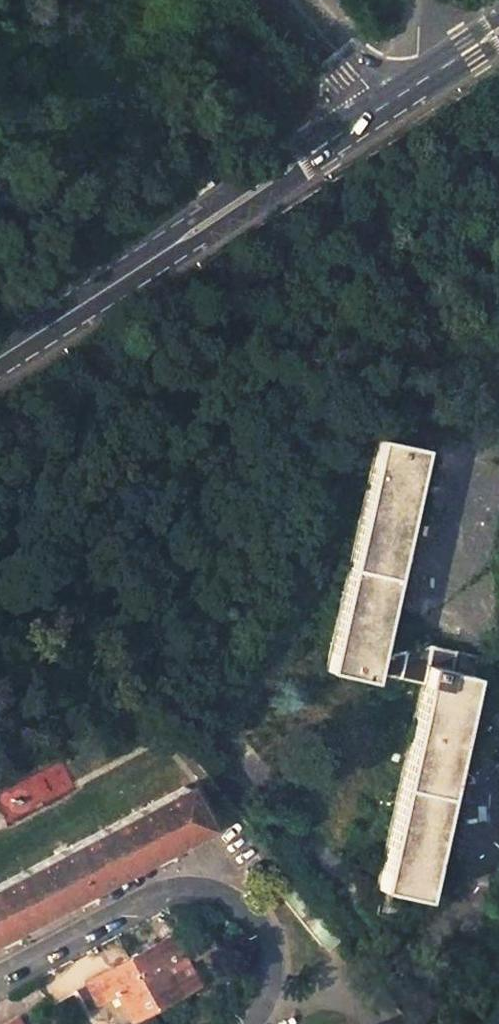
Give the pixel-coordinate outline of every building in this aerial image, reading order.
[(376,438),(325,669),(371,679),(373,669),(377,652),(422,447),(376,438)] [(428,641),(403,648),(400,658),(377,652),(373,669),(422,680),(425,664),(449,669),(453,647),(428,641)] [(453,647),(449,669),(471,674),(476,653),(453,647)] [(422,680),(376,888),(422,898),(471,674),(449,669),(425,664),(422,680)] [(206,826),(185,786),(0,884),(0,935),(206,826)] [(171,934),(127,958),(154,1009),(179,996),(198,985),(171,934)] [(129,1022),(154,1009),(127,958),(83,981),(96,1005),(115,995),(129,1022)]
